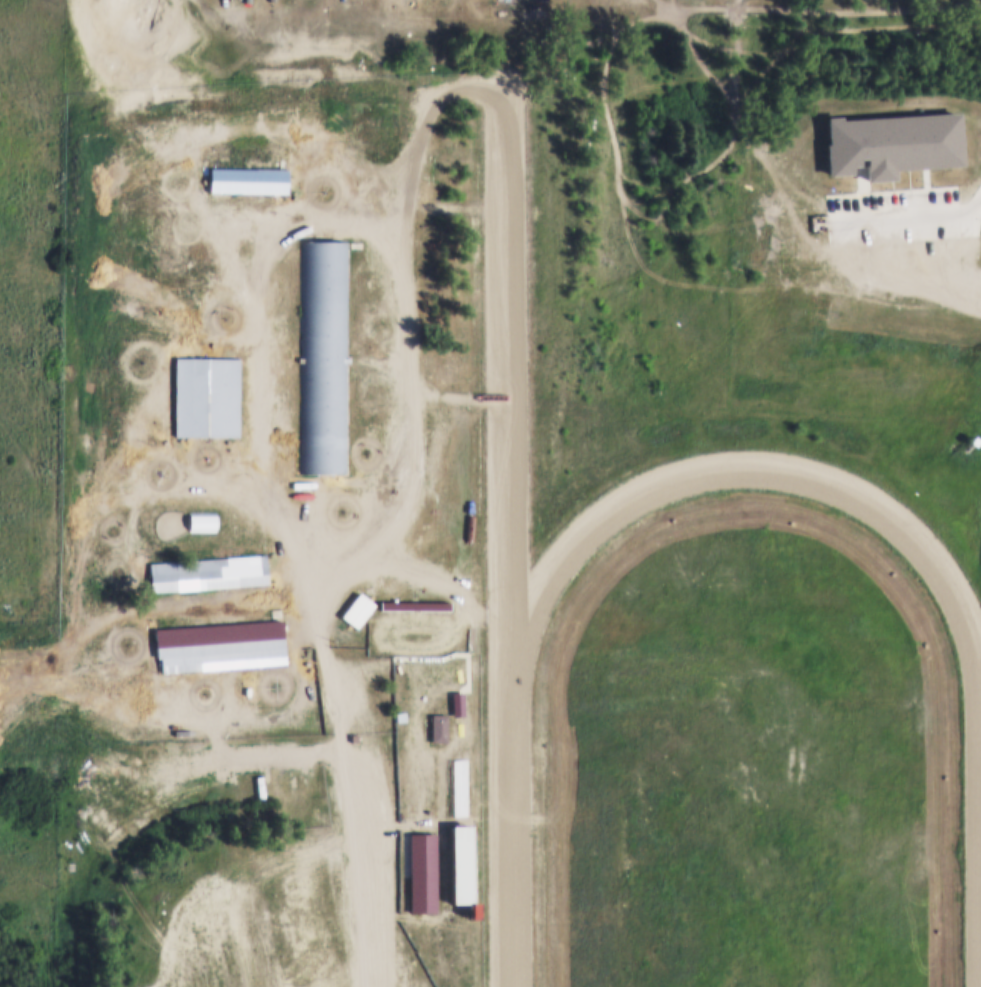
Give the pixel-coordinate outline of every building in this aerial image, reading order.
[(955,110),(959,163),(890,167),(891,177),(863,179),(862,162),(848,163),(848,172),(824,174),(822,143),(824,143),(823,115),(838,114),(839,117),(955,110)] [(302,239),(349,239),(349,470),(302,470),(302,239)] [(239,355),(239,434),(174,434),(174,355),(239,355)] [(970,433),(977,438),(971,445),(964,440),(970,433)] [(188,511),(216,511),(216,530),(188,530),(188,511)] [(149,561),(265,552),(268,583),(151,591),(149,561)] [(161,657),(155,657),(152,627),(159,626),(158,617),(281,608),(285,655),(162,664),(161,657)] [(443,716),(427,716),(427,744),(443,744),(443,716)] [(449,823),(467,823),(467,902),(449,902),(449,823)] [(410,831),(436,831),(436,911),(410,911),(410,831)]
